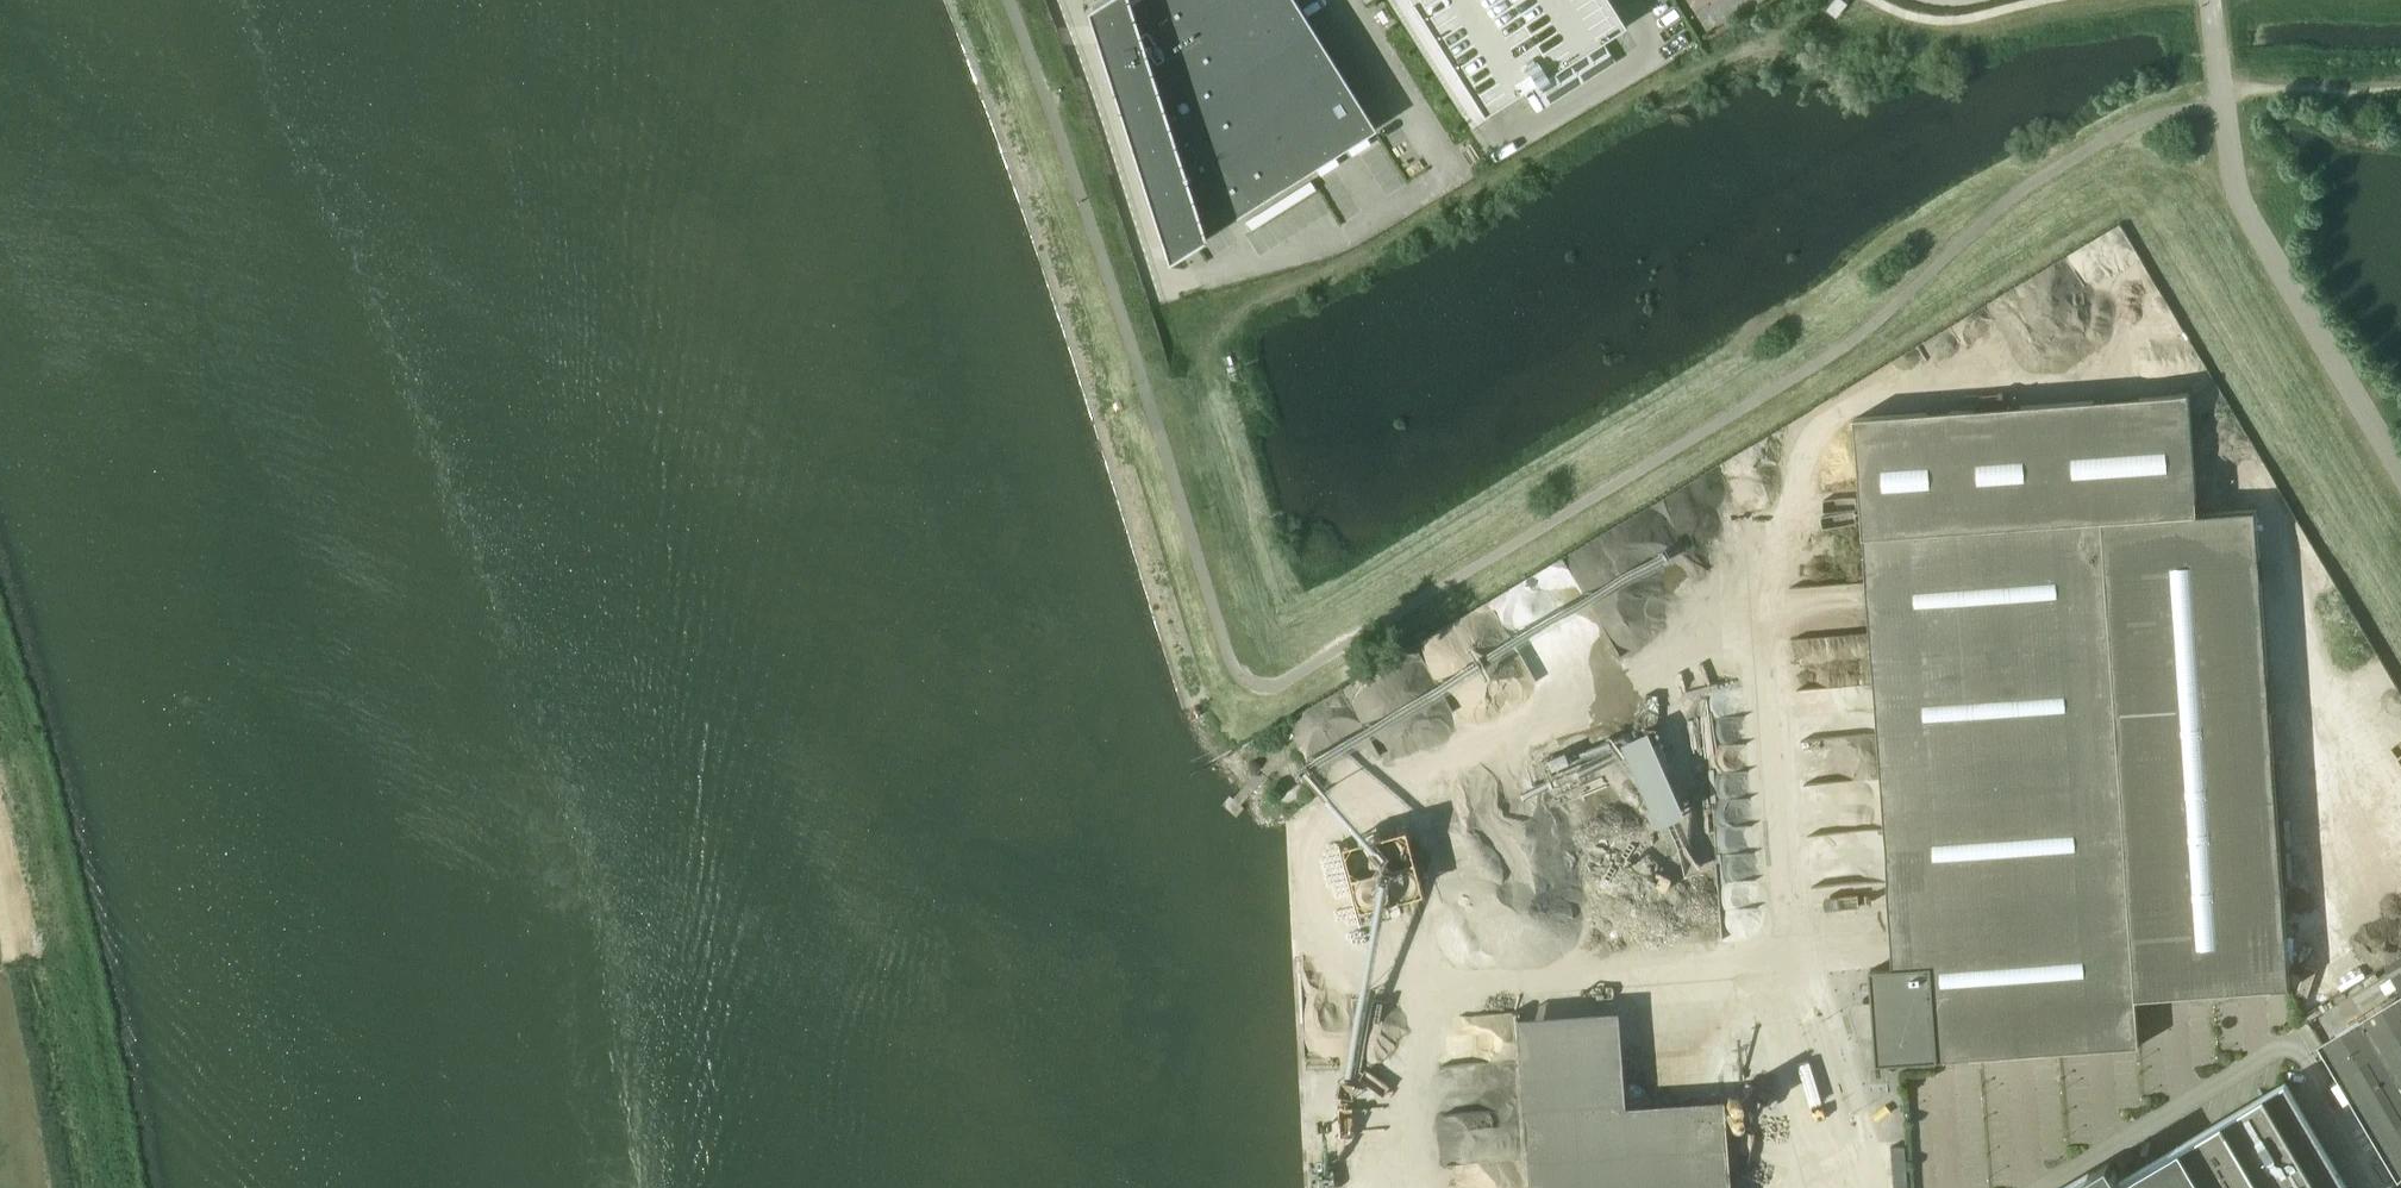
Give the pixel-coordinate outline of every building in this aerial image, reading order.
[(1128,1),(1128,0),(1094,0),(1084,6),(1090,25),(1166,259),(1375,128),(1294,0),(1131,0),(1128,1)] [(1483,116),(1625,26),(1609,0),(1410,0),(1483,116)] [(1826,10),(1835,17),(1846,3),(1842,0),(1834,0),(1831,4),(1826,10)] [(1855,418),(1900,1063),(2139,1046),(2136,998),(2290,987),(2256,510),(2197,515),(2189,394),(1855,418)] [(1859,975),(1863,1030),(1892,1028),(1888,973),(1859,975)] [(2399,1177),(2400,1175),(2400,998),(2321,1046),(2399,1177)] [(1524,1187),(1728,1187),(1721,1096),(1624,1103),(1617,1007),(1522,1014),(1522,1011),(1511,1011),(1524,1187)] [(2286,1082),(2122,1180),(2110,1160),(2063,1187),(2349,1187),(2286,1082)]
